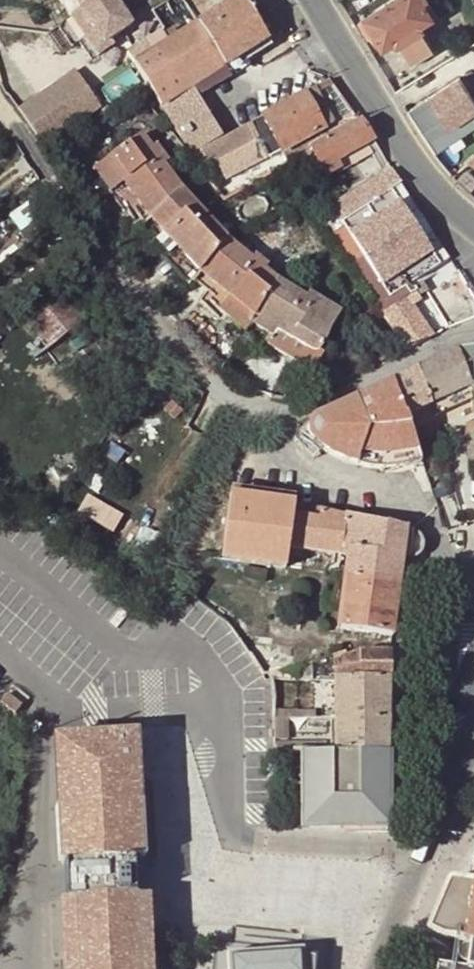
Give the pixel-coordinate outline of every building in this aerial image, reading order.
[(71,14),(81,8),(76,0),(62,0),(71,14)] [(131,25),(115,0),(76,0),(81,8),(89,23),(80,29),(95,53),(111,43),(108,39),(131,25)] [(197,23),(224,67),(267,39),(247,7),(243,0),(234,0),(197,23)] [(247,7),(267,39),(280,31),(261,0),(259,0),(247,7)] [(389,3),(410,37),(421,31),(421,30),(433,22),(420,2),(423,0),(394,0),(389,3)] [(398,45),(410,37),(389,3),(364,19),(383,48),(395,41),(398,45)] [(71,14),(80,29),(89,23),(81,8),(71,14)] [(385,53),(383,48),(364,19),(359,21),(380,56),(385,53)] [(172,40),(171,39),(171,40),(169,38),(147,52),(130,63),(144,85),(146,84),(161,107),(191,88),(224,67),(197,23),(180,34),(172,40)] [(171,39),(172,40),(180,34),(174,25),(166,31),(171,39)] [(398,45),(397,45),(411,67),(435,52),(421,31),(410,37),(398,45)] [(123,52),(130,63),(147,52),(140,42),(123,52)] [(73,71),(18,110),(44,148),(99,109),(73,71)] [(473,97),(461,77),(430,96),(450,127),(473,112),(473,97)] [(205,112),(191,88),(161,107),(175,130),(205,112)] [(304,96),(323,130),(333,124),(326,112),(323,113),(311,92),(304,96)] [(280,153),(323,130),(304,96),(304,95),(303,93),(261,116),(261,117),(280,153)] [(205,112),(175,130),(189,154),(221,137),(205,112)] [(357,121),(352,113),(333,124),(323,130),(328,138),(357,121)] [(268,160),(280,153),(261,117),(248,124),(268,160)] [(358,122),(310,148),(318,159),(325,171),(329,168),(325,163),(336,157),(370,138),(359,121),(358,122)] [(105,159),(135,202),(148,219),(178,189),(175,184),(161,165),(166,162),(155,146),(151,149),(141,135),(105,159)] [(310,148),(304,152),(311,164),(318,159),(310,148)] [(336,157),(325,163),(329,168),(340,162),(336,157)] [(121,212),(135,202),(105,159),(91,168),(121,212)] [(391,169),(356,193),(365,207),(391,190),(400,184),(391,169)] [(193,171),(175,184),(178,189),(199,178),(193,171)] [(205,185),(199,178),(178,189),(183,195),(190,190),(194,195),(205,185)] [(161,233),(196,271),(226,238),(183,195),(178,189),(148,219),(161,233)] [(365,207),(356,193),(331,209),(345,228),(367,261),(354,270),(383,312),(385,311),(400,301),(405,297),(411,306),(422,299),(419,295),(427,290),(419,277),(440,264),(391,190),(365,207)] [(330,239),(352,271),(354,270),(367,261),(345,228),(330,239)] [(185,282),(196,271),(161,233),(149,245),(185,282)] [(207,279),(249,315),(253,310),(277,281),(264,269),(267,265),(254,255),(251,259),(226,238),(196,271),(207,279)] [(383,312),(354,270),(352,271),(382,313),(383,312)] [(196,292),(240,328),(249,315),(207,279),(196,292)] [(253,310),(249,315),(269,327),(315,355),(340,313),(308,293),(306,299),(277,281),(253,310)] [(385,311),(410,346),(425,339),(400,301),(385,311)] [(306,369),(315,355),(269,327),(260,341),(306,369)] [(417,369),(431,404),(434,417),(470,401),(465,389),(468,388),(468,391),(473,391),(473,346),(456,349),(418,368),(417,369)] [(395,380),(394,381),(405,415),(410,428),(435,419),(434,417),(431,404),(417,369),(415,369),(395,380)] [(327,411),(326,411),(317,416),(312,419),(310,422),(308,425),(307,429),(307,432),(308,436),(311,440),(313,442),(317,445),(321,449),(331,455),(341,459),(354,463),(363,466),(371,467),(380,467),(390,466),(400,464),(408,463),(420,459),(410,428),(405,415),(394,381),(393,381),(359,396),(346,402),(327,411)] [(441,442),(436,424),(427,426),(432,445),(441,442)] [(237,485),(236,493),(247,495),(250,492),(252,487),(237,485)] [(250,492),(247,495),(300,503),(300,495),(252,487),(250,492)] [(236,493),(233,514),(246,497),(247,495),(236,493)] [(246,497),(233,514),(226,559),(292,569),(293,552),(292,552),(300,503),(247,495),(246,497)] [(348,515),(300,503),(292,552),(293,552),(347,560),(348,553),(341,552),(348,515)] [(341,552),(348,553),(347,560),(345,577),(338,636),(344,636),(343,640),(357,641),(358,632),(392,636),(402,558),(409,559),(414,559),(418,556),(421,553),(423,549),(423,546),(422,542),(421,539),(419,536),(416,534),(412,533),(373,522),(348,515),(341,552)] [(292,642),(257,638),(256,644),(269,645),(292,648),(292,642)] [(267,674),(289,670),(292,648),(269,645),(267,674)] [(388,752),(391,651),(360,652),(333,661),(334,709),(334,717),(335,749),(335,752),(357,752),(388,752)] [(298,679),(316,679),(315,668),(297,674),(298,679)] [(6,691),(0,701),(0,703),(14,712),(22,702),(6,691)] [(286,717),(272,717),(273,738),(287,738),(286,717)] [(62,733),(72,968),(164,968),(149,731),(62,733)] [(335,752),(335,749),(325,748),(325,743),(292,743),(273,743),(273,752),(303,752),(330,752),(335,752)] [(388,752),(357,752),(335,752),(330,752),(303,752),(303,826),(341,826),(341,822),(379,822),(378,785),(371,785),(371,763),(388,763),(388,752)] [(473,882),(451,879),(447,879),(447,880),(425,930),(440,937),(466,941),(465,947),(463,946),(460,947),(457,948),(455,950),(453,952),(453,955),(453,957),(454,960),(455,961),(456,962),(458,964),(460,965),(463,965),(463,968),(440,966),(439,968),(473,968),(473,882)] [(182,898),(169,924),(203,940),(216,915),(182,898)] [(315,952),(303,953),(301,948),(229,953),(231,968),(313,968),(315,952)]
